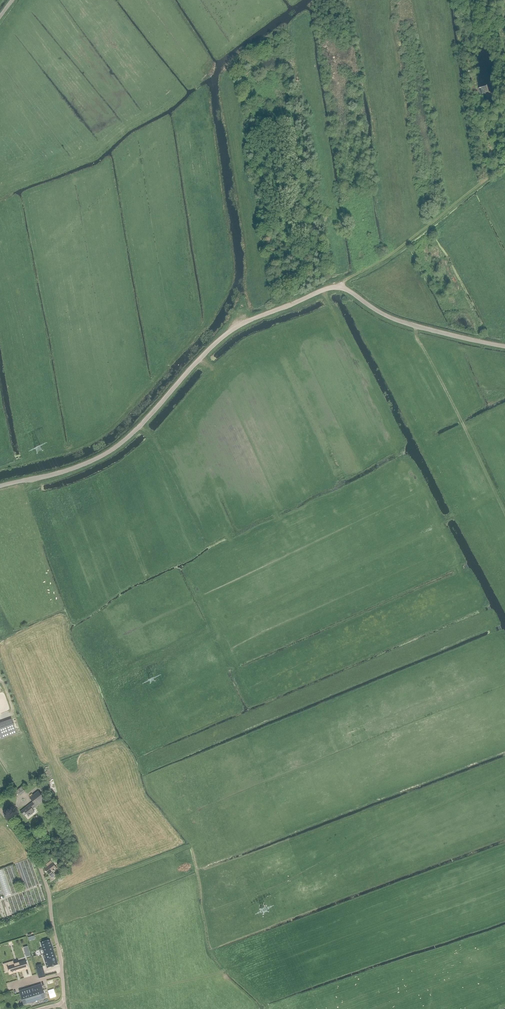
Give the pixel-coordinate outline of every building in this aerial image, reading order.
[(478,88),(480,94),(486,93),(485,91),(488,90),(486,86),(478,88)] [(17,734),(11,719),(0,723),(0,740),(17,734)] [(14,792),(16,795),(19,793),(21,794),(25,791),(22,787),(14,792)] [(30,798),(33,802),(20,812),(24,816),(27,814),(29,817),(34,812),(33,809),(45,800),(38,792),(30,798)] [(50,860),(50,859),(46,862),(47,862),(46,863),(48,866),(44,869),(51,878),(54,875),(52,873),(57,869),(55,866),(57,864),(53,858),(50,860)] [(50,940),(41,943),(43,949),(42,949),(44,954),(43,955),(47,968),(58,965),(50,940)] [(16,967),(10,968),(12,975),(18,973),(18,972),(20,972),(20,973),(24,972),(24,971),(31,969),(28,961),(15,965),(16,967)] [(24,1004),(45,998),(41,985),(20,992),(24,1004)]
